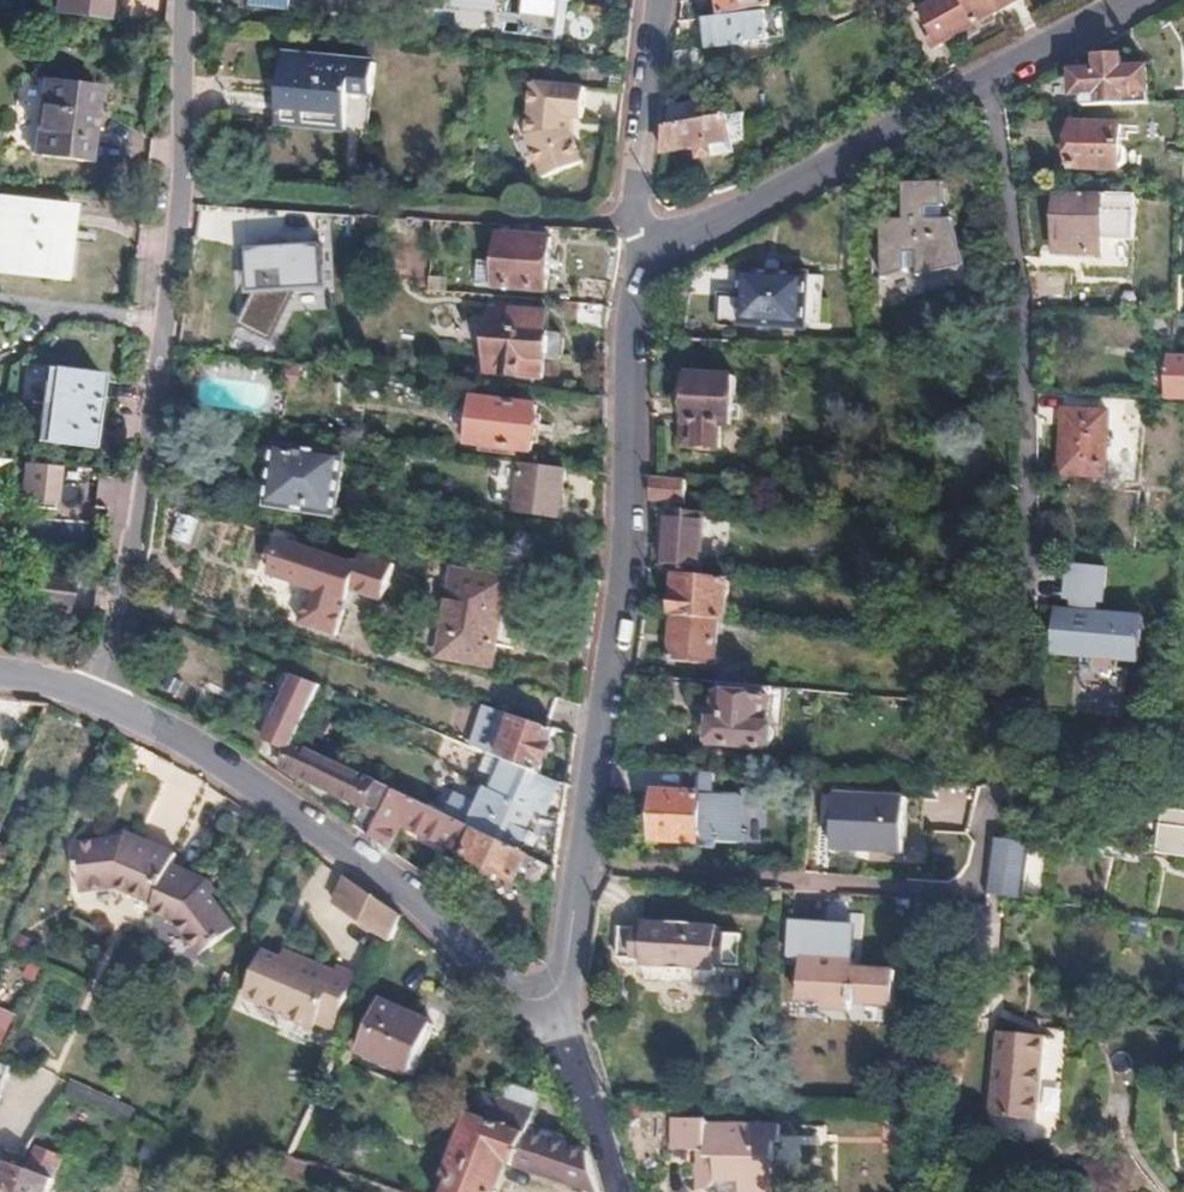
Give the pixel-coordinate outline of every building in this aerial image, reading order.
[(117,0),(65,0),(65,9),(116,12),(117,0)] [(518,37),(554,41),(559,0),(522,0),(518,37)] [(762,0),(714,0),(718,18),(764,9),(762,0)] [(1014,0),(923,0),(915,5),(930,33),(923,37),(928,46),(1014,0)] [(762,50),(759,18),(696,23),(698,55),(762,50)] [(367,88),(369,58),(277,50),(271,120),(344,126),(347,86),(367,88)] [(1145,103),(1145,69),(1118,68),(1118,54),(1093,54),(1093,68),(1067,68),(1067,90),(1074,90),(1074,104),(1145,103)] [(98,158),(109,81),(54,75),(43,151),(98,158)] [(364,128),(367,88),(347,86),(344,126),(364,128)] [(590,94),(535,88),(529,139),(547,182),(587,166),(573,132),(575,119),(587,120),(590,94)] [(744,136),(716,131),(718,114),(662,105),(656,151),(692,157),(691,166),(729,172),(730,162),(741,163),(744,136)] [(1119,124),(1071,122),(1070,165),(1118,167),(1119,124)] [(954,260),(940,219),(940,183),(899,183),(900,220),(876,220),(877,280),(898,272),(954,260)] [(67,204),(0,196),(0,268),(57,276),(67,204)] [(1141,202),(1058,196),(1054,250),(1104,253),(1103,276),(1136,278),(1141,202)] [(469,283),(542,290),(547,244),(493,239),(491,261),(471,260),(469,283)] [(324,246),(252,248),(253,290),(240,312),(271,330),(294,291),(325,290),(324,246)] [(723,317),(809,325),(815,271),(748,264),(745,293),(726,291),(723,317)] [(533,377),(541,314),(504,309),(503,315),(487,314),(486,326),(483,326),(480,352),(499,354),(497,367),(489,366),(489,372),(533,377)] [(1167,395),(1170,357),(1147,355),(1144,393),(1167,395)] [(1170,357),(1167,395),(1183,397),(1183,359),(1170,357)] [(33,440),(86,447),(97,371),(44,364),(33,440)] [(730,420),(734,372),(689,368),(685,415),(682,415),(680,438),(719,441),(721,419),(730,420)] [(523,455),(529,408),(468,401),(463,448),(523,455)] [(1107,472),(1111,413),(1066,409),(1061,468),(1107,472)] [(335,457),(271,447),(261,504),(325,514),(335,457)] [(54,501),(58,460),(22,456),(17,496),(54,501)] [(551,515),(558,468),(540,466),(512,462),(505,509),(551,515)] [(683,498),(685,474),(650,471),(649,494),(683,498)] [(702,571),(709,510),(670,507),(663,567),(702,571)] [(305,589),(293,623),(330,635),(344,593),(375,603),(388,567),(352,555),(348,565),(276,538),(263,575),(305,589)] [(62,606),(67,572),(29,567),(25,601),(62,606)] [(1057,569),(1049,660),(1146,669),(1150,619),(1104,615),(1108,574),(1057,569)] [(430,658),(483,670),(503,584),(451,571),(430,658)] [(734,579),(677,574),(668,655),(715,661),(719,617),(729,618),(734,579)] [(387,788),(307,750),(319,686),(297,677),(267,741),(284,749),(277,763),(376,812),(387,788)] [(781,737),(786,686),(780,685),(778,698),(717,692),(712,740),(766,745),(773,737),(778,738),(781,737)] [(561,786),(568,736),(504,715),(497,759),(505,762),(561,786)] [(553,845),(561,786),(505,762),(497,759),(484,753),(475,772),(484,776),(471,805),(455,797),(445,816),(488,836),(550,866),(553,845)] [(740,793),(654,787),(651,837),(737,842),(740,793)] [(488,836),(445,816),(387,788),(376,812),(365,835),(385,849),(397,825),(474,864),(470,872),(486,881),(491,871),(546,899),(550,866),(488,836)] [(913,797),(838,792),(834,854),(909,859),(913,797)] [(1154,807),(1147,850),(1183,855),(1183,812),(1154,807)] [(127,841),(130,835),(116,829),(95,831),(96,840),(118,837),(127,841)] [(235,925),(209,891),(205,882),(201,877),(200,877),(196,878),(188,874),(189,871),(167,862),(171,852),(130,835),(127,841),(118,837),(96,840),(69,843),(75,892),(113,887),(149,902),(147,908),(173,919),(199,953),(235,925)] [(1023,898),(1031,842),(995,837),(987,893),(1023,898)] [(215,885),(205,872),(200,877),(201,877),(205,882),(209,891),(215,885)] [(399,917),(346,880),(331,903),(388,941),(399,917)] [(715,925),(640,920),(639,927),(617,926),(615,956),(638,957),(637,965),(713,969),(713,962),(736,964),(738,932),(714,930),(715,925)] [(849,1000),(889,1003),(891,971),(849,968),(850,951),(832,949),(831,966),(819,965),(822,923),(789,920),(787,955),(800,956),(799,965),(789,964),(788,985),(798,986),(797,1003),(820,1005),(820,999),(827,999),(827,1006),(848,1008),(849,1000)] [(328,1028),(352,975),(336,967),(334,972),(282,948),(279,955),(263,947),(243,990),(284,1009),(281,1015),(310,1029),(314,1021),(328,1028)] [(25,976),(35,957),(25,953),(17,972),(25,976)] [(406,1076),(431,1027),(376,999),(351,1048),(406,1076)] [(17,1014),(0,1007),(0,1053),(17,1014)] [(989,1115),(1034,1120),(1043,1036),(998,1031),(989,1115)] [(526,1121),(483,1104),(478,1118),(474,1117),(470,1107),(452,1099),(450,1104),(441,1100),(438,1109),(462,1120),(513,1142),(500,1175),(498,1179),(537,1191),(579,1191),(573,1164),(518,1141),(526,1121)] [(41,1112),(21,1102),(0,1148),(0,1152),(18,1159),(27,1141),(41,1112)] [(773,1122),(703,1121),(703,1115),(667,1115),(666,1144),(700,1145),(700,1151),(692,1151),(691,1184),(701,1184),(708,1191),(767,1191),(768,1177),(786,1177),(786,1153),(768,1153),(769,1139),(774,1139),(773,1122)] [(513,1142),(462,1120),(433,1187),(441,1191),(440,1191),(486,1191),(493,1173),(500,1175),(513,1142)] [(42,1178),(54,1152),(38,1146),(32,1143),(20,1171),(42,1178)] [(42,1178),(20,1171),(0,1164),(0,1191),(35,1191),(42,1178)] [(1100,1181),(1092,1191),(1114,1191),(1100,1181)]
